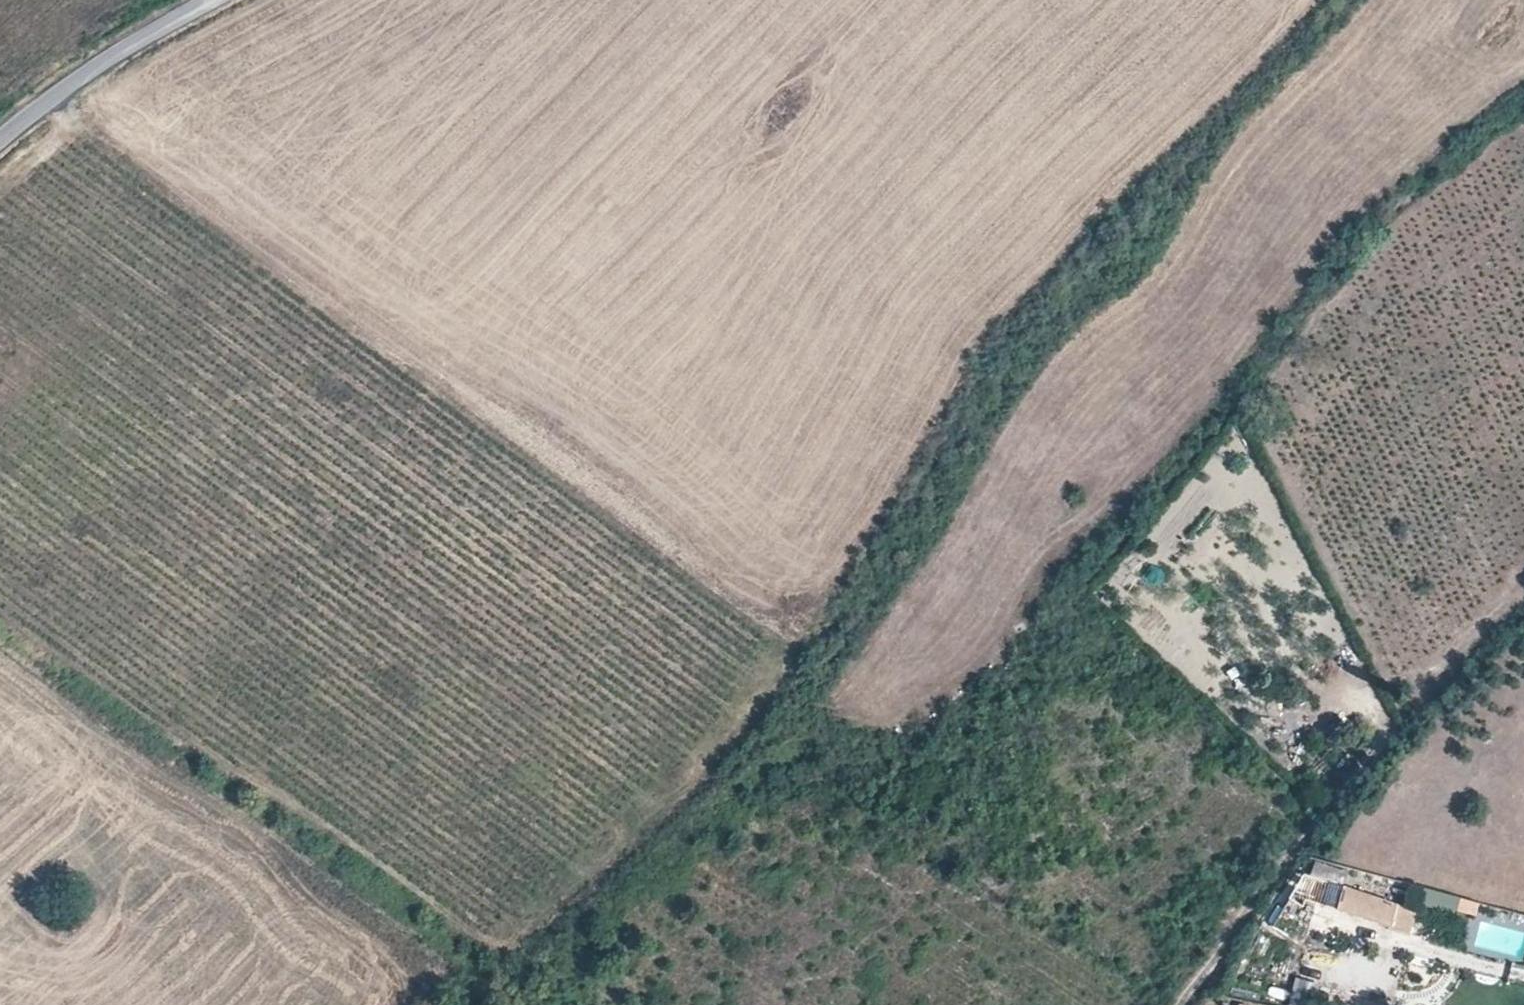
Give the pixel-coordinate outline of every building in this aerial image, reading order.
[(1346,873),(1315,863),(1304,894),(1390,922),(1388,927),(1407,933),(1415,909),(1343,885),(1346,873)]
